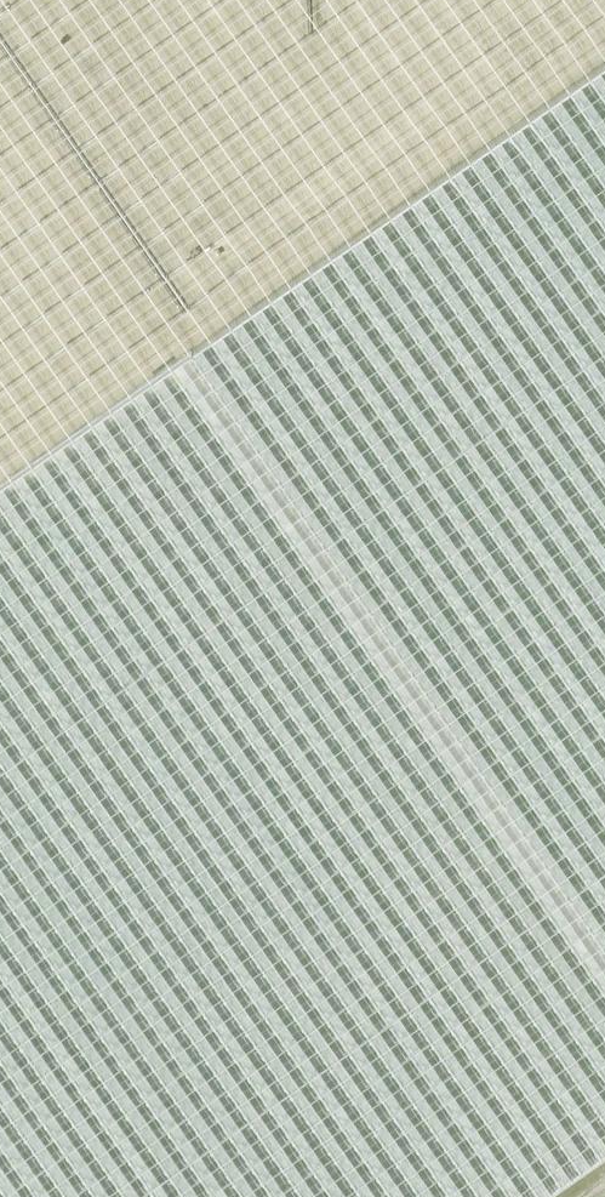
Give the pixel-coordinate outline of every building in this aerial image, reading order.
[(161,275),(556,0),(0,0),(0,44),(161,275)] [(0,483),(0,1196),(537,1196),(604,1150),(604,61),(191,350),(0,483)] [(191,350),(0,76),(0,483),(191,350)]
